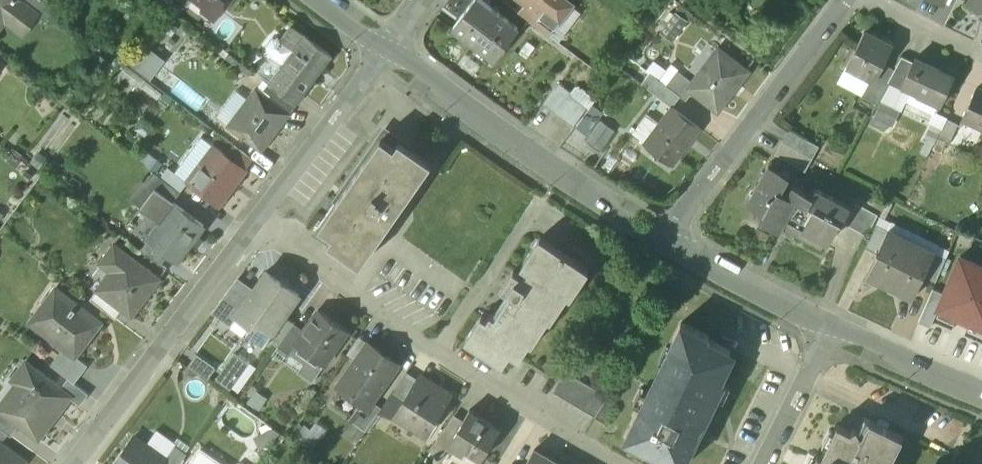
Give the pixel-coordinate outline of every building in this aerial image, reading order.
[(5,12),(27,29),(37,14),(38,13),(21,0),(0,0),(0,18),(5,12)] [(44,0),(21,0),(38,13),(37,14),(47,22),(57,10),(44,0)] [(218,14),(228,0),(200,0),(218,14)] [(484,0),(474,0),(453,27),(495,59),(519,26),(484,0)] [(527,3),(527,4),(555,25),(572,3),(569,0),(529,0),(527,3)] [(969,4),(981,10),(981,0),(971,0),(969,4)] [(527,4),(520,13),(548,34),(555,25),(527,4)] [(676,15),(664,32),(674,40),(687,22),(676,15)] [(333,55),(291,24),(280,38),(280,39),(293,49),(286,59),(283,56),(278,57),(284,62),(276,73),(304,94),(333,55)] [(894,46),(865,31),(848,65),(876,79),(885,62),(894,46)] [(278,36),(272,37),(266,45),(267,51),(276,58),(278,57),(283,56),(286,59),(293,49),(280,39),(280,38),(278,36)] [(154,76),(167,58),(150,47),(137,65),(154,76)] [(695,83),(690,88),(694,91),(718,110),(747,72),(719,51),(695,83)] [(914,61),(903,56),(896,68),(890,81),(902,87),(914,61)] [(953,76),(915,59),(914,61),(902,87),(903,88),(904,85),(918,91),(919,90),(943,100),(953,76)] [(885,62),(876,79),(867,95),(879,101),(890,81),(896,68),(885,62)] [(695,83),(678,70),(667,85),(681,96),(687,101),(694,91),(690,88),(695,83)] [(667,85),(650,72),(642,83),(672,107),(681,96),(667,85)] [(304,94),(276,73),(269,83),(297,104),(304,94)] [(297,104),(269,83),(265,89),(271,94),(268,97),(289,113),(297,104)] [(563,87),(558,84),(543,103),(573,126),(587,107),(588,107),(563,87)] [(595,100),(577,86),(573,92),(564,85),(563,87),(588,107),(587,107),(589,109),(595,100)] [(268,97),(256,88),(228,125),(261,150),(289,113),(268,97)] [(963,120),(981,128),(981,90),(978,88),(963,120)] [(592,107),(576,127),(602,148),(619,127),(592,107)] [(672,107),(645,142),(673,163),(700,128),(672,107)] [(959,124),(947,118),(937,139),(949,144),(959,124)] [(387,129),(314,232),(360,264),(432,162),(387,129)] [(820,146),(790,130),(783,141),(813,158),(820,146)] [(813,158),(783,141),(776,152),(805,171),(813,158)] [(227,154),(214,144),(187,179),(220,204),(246,169),(227,154)] [(253,158),(234,144),(227,154),(246,168),(253,158)] [(790,176),(770,163),(746,204),(764,214),(760,220),(780,231),(786,220),(785,219),(796,200),(787,195),(787,194),(781,191),(790,176)] [(816,187),(812,194),(793,184),(787,194),(787,195),(796,200),(785,219),(786,220),(829,243),(841,221),(843,222),(852,206),(816,187)] [(205,224),(155,187),(141,206),(161,221),(148,239),(168,254),(177,261),(205,224)] [(879,215),(858,203),(847,224),(868,235),(879,215)] [(891,222),(880,216),(878,224),(889,229),(891,222)] [(915,233),(892,221),(891,222),(889,229),(890,230),(887,235),(909,246),(915,233)] [(878,224),(867,247),(878,252),(889,229),(878,224)] [(878,252),(867,274),(890,285),(909,246),(887,235),(890,230),(889,229),(878,252)] [(939,244),(915,233),(909,246),(932,257),(935,252),(936,252),(939,245),(939,244)] [(515,296),(500,319),(490,312),(487,318),(481,314),(465,338),(498,359),(505,348),(519,357),(531,339),(528,337),(533,329),(538,332),(549,316),(547,314),(552,306),(557,309),(568,293),(567,292),(575,279),(580,282),(589,269),(540,237),(521,264),(534,273),(530,280),(514,269),(502,287),(515,296)] [(168,254),(148,239),(141,249),(161,264),(168,254)] [(159,278),(115,245),(101,263),(118,275),(104,292),(104,293),(122,308),(131,315),(159,278)] [(950,250),(939,245),(936,252),(947,257),(950,250)] [(909,246),(890,285),(914,297),(925,275),(936,252),(935,252),(932,257),(909,246)] [(936,252),(925,275),(937,280),(947,257),(936,252)] [(981,328),(981,267),(961,257),(944,294),(937,308),(981,328)] [(298,294),(265,270),(251,291),(235,313),(237,315),(250,325),(254,319),(270,331),(266,336),(267,337),(283,315),(298,294)] [(236,280),(220,302),(221,303),(217,309),(233,320),(237,315),(235,313),(251,291),(236,280)] [(122,308),(104,293),(104,292),(98,288),(90,298),(115,317),(122,308)] [(100,322),(56,289),(36,316),(55,330),(51,336),(76,355),(100,322)] [(937,308),(944,294),(934,289),(919,321),(930,326),(937,308)] [(348,330),(318,308),(303,329),(294,343),(295,344),(324,364),(348,330)] [(294,322),(283,315),(267,337),(278,345),(294,322)] [(270,331),(254,319),(250,325),(246,330),(262,341),(266,336),(270,331)] [(294,322),(278,345),(289,353),(295,344),(294,343),(303,329),(294,322)] [(670,347),(674,350),(653,393),(648,391),(627,435),(648,446),(647,448),(681,463),(684,463),(698,435),(685,429),(690,418),(702,424),(723,380),(709,373),(711,368),(718,372),(729,349),(707,338),(708,335),(682,322),(670,347)] [(369,342),(339,385),(362,401),(368,405),(373,399),(399,362),(369,342)] [(237,351),(217,378),(231,388),(250,361),(237,351)] [(191,365),(211,376),(218,364),(198,352),(191,365)] [(27,361),(13,380),(18,383),(0,407),(0,409),(20,424),(39,438),(71,396),(72,395),(62,387),(27,361)] [(608,396),(565,370),(553,391),(596,416),(608,396)] [(406,372),(393,391),(406,399),(418,380),(406,372)] [(90,393),(69,377),(62,387),(72,395),(71,396),(81,404),(90,393)] [(439,391),(419,378),(418,380),(406,399),(397,413),(427,432),(446,401),(436,395),(439,391)] [(618,402),(608,396),(596,416),(606,422),(618,402)] [(368,405),(362,401),(350,419),(366,430),(382,406),(373,399),(368,405)] [(0,409),(0,425),(12,435),(20,424),(0,409)] [(500,429),(470,410),(463,420),(455,433),(448,443),(449,444),(465,454),(468,449),(481,458),(500,429)] [(453,413),(445,427),(455,433),(463,420),(453,413)] [(837,425),(822,456),(818,454),(813,463),(888,463),(902,435),(870,419),(864,430),(861,433),(857,428),(851,431),(837,425)] [(445,427),(430,450),(441,457),(449,444),(448,443),(455,433),(445,427)] [(113,463),(161,463),(165,458),(146,444),(147,442),(135,434),(113,463)] [(0,441),(0,463),(23,463),(26,460),(0,441)] [(161,463),(178,463),(187,452),(176,443),(165,458),(161,463)] [(535,448),(525,463),(562,463),(535,448)]
